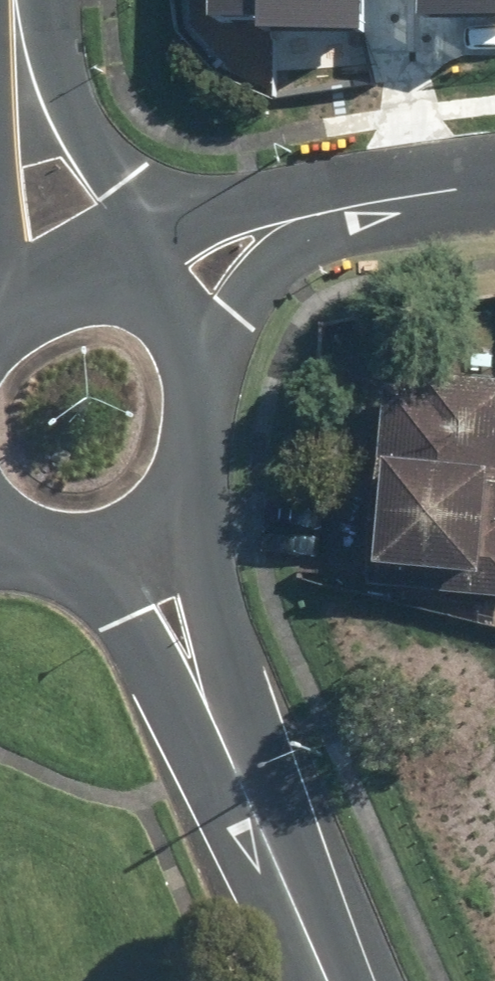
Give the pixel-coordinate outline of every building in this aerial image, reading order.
[(382,380),(376,566),(489,569),(492,487),(494,487),(494,384),(382,380)]
